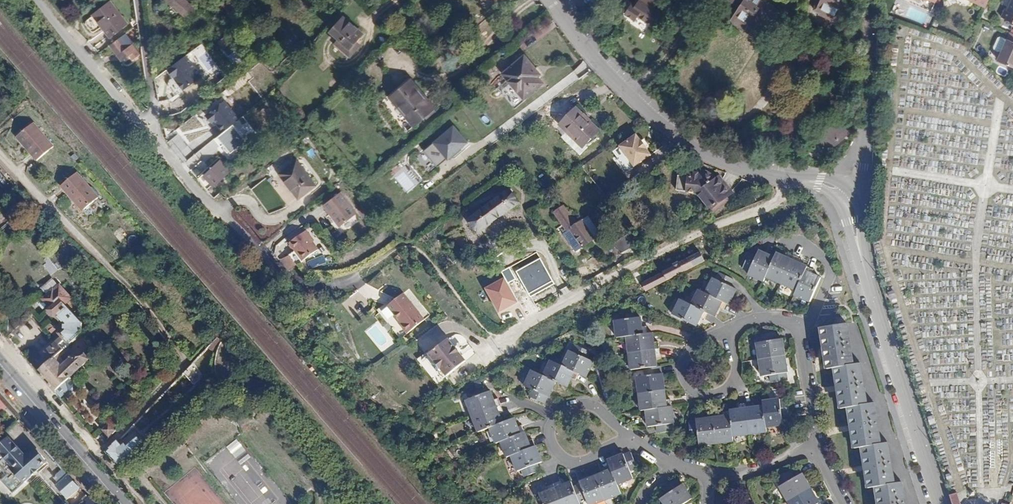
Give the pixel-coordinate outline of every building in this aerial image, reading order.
[(663,16),(654,11),(640,0),(636,7),(634,6),(632,5),(625,15),(636,22),(638,18),(654,29),(663,16)] [(654,11),(659,4),(653,0),(637,0),(634,6),(636,7),(640,0),(654,11)] [(746,28),(748,24),(762,33),(778,8),(766,0),(732,0),(742,6),(733,19),(746,28)] [(839,21),(847,5),(844,4),(846,1),(845,0),(820,0),(816,8),(822,11),(822,12),(839,21)] [(913,6),(898,0),(897,0),(894,8),(910,14),(913,6)] [(1008,8),(1005,7),(1002,14),(1012,19),(1012,0),(1008,8)] [(103,5),(87,19),(105,39),(121,26),(103,5)] [(347,19),(335,34),(343,41),(339,45),(352,57),(360,49),(356,46),(366,35),(347,19)] [(748,24),(746,28),(744,29),(758,38),(762,33),(748,24)] [(1012,31),(1007,43),(1002,41),(999,42),(994,53),(1000,57),(998,64),(1012,70),(1012,31)] [(125,47),(117,37),(109,44),(122,59),(129,53),(134,57),(139,52),(130,42),(125,47)] [(509,72),(531,96),(549,81),(543,74),(545,71),(529,53),(509,72)] [(201,75),(186,56),(168,70),(183,89),(201,75)] [(410,115),(417,123),(437,106),(432,98),(429,100),(412,78),(393,94),(399,102),(402,100),(412,113),(410,115)] [(565,136),(584,155),(590,148),(588,145),(602,130),(579,108),(562,125),(569,132),(565,136)] [(30,117),(15,130),(36,153),(51,140),(30,117)] [(836,122),(834,125),(845,137),(848,135),(836,122)] [(467,141),(453,125),(418,156),(432,172),(467,141)] [(834,125),(819,138),(831,151),(845,137),(834,125)] [(231,153),(246,139),(232,126),(218,140),(231,153)] [(653,156),(637,135),(619,148),(635,169),(653,156)] [(831,151),(819,138),(816,141),(828,153),(831,151)] [(304,155),(288,167),(306,191),(322,179),(304,155)] [(221,162),(208,173),(212,179),(211,180),(216,186),(230,174),(221,162)] [(393,176),(408,193),(420,182),(405,165),(393,176)] [(74,166),(58,181),(83,209),(100,195),(74,166)] [(681,175),(679,190),(700,192),(716,211),(731,200),(728,196),(734,191),(724,177),(717,175),(716,177),(713,177),(713,174),(691,171),(691,176),(681,175)] [(343,189),(326,202),(343,224),(359,211),(343,189)] [(510,190),(469,219),(479,232),(519,203),(510,190)] [(571,228),(585,247),(596,239),(583,220),(579,223),(575,217),(573,218),(565,205),(556,212),(568,230),(571,228)] [(305,230),(290,242),(303,260),(317,248),(309,238),(310,237),(305,230)] [(621,253),(636,245),(629,234),(620,240),(616,234),(611,237),(610,240),(614,246),(617,246),(621,253)] [(757,252),(750,249),(743,265),(750,268),(749,270),(765,277),(766,273),(797,287),(796,291),(811,298),(822,274),(814,270),(816,266),(799,259),(801,254),(789,248),(786,253),(777,249),(775,254),(760,247),(757,252)] [(554,284),(540,258),(517,272),(532,297),(554,284)] [(736,276),(721,269),(718,276),(714,274),(708,289),(700,285),(693,301),(682,296),(675,312),(699,323),(703,314),(708,316),(711,309),(717,312),(720,304),(725,306),(729,299),(732,300),(739,285),(733,282),(736,276)] [(518,302),(503,278),(485,289),(500,313),(518,302)] [(50,360),(67,344),(83,329),(82,319),(64,300),(69,296),(57,283),(44,296),(50,303),(47,306),(56,316),(58,314),(66,322),(66,328),(41,351),(50,360)] [(402,325),(401,326),(407,334),(424,321),(403,293),(387,306),(399,321),(402,325)] [(834,314),(835,323),(823,325),(829,366),(836,365),(842,405),(850,404),(856,445),(864,443),(870,483),(877,482),(880,503),(907,503),(903,478),(896,479),(890,439),(883,441),(876,399),(869,401),(862,361),(855,362),(848,321),(846,321),(845,312),(834,314)] [(642,315),(616,318),(617,335),(628,333),(632,367),(645,365),(646,373),(638,375),(642,407),(647,407),(648,424),(658,423),(659,430),(674,428),(674,421),(675,421),(672,396),(667,397),(664,371),(661,371),(660,364),(658,364),(657,354),(661,354),(660,339),(655,340),(654,331),(649,331),(648,323),(642,323),(642,315)] [(777,330),(760,333),(762,340),(758,341),(763,375),(773,373),(774,380),(789,378),(788,371),(789,371),(784,337),(778,338),(777,330)] [(445,341),(423,358),(441,380),(463,363),(445,341)] [(590,350),(577,343),(574,350),(570,348),(563,363),(551,358),(544,374),(532,368),(525,384),(533,388),(530,394),(544,401),(547,395),(549,395),(557,379),(568,385),(572,376),(577,378),(580,372),(587,375),(594,359),(588,356),(590,350)] [(38,371),(55,391),(90,358),(85,353),(73,354),(66,362),(60,356),(70,347),(67,344),(50,360),(38,371)] [(441,380),(423,358),(417,363),(435,385),(441,380)] [(203,373),(192,362),(187,367),(197,378),(203,373)] [(491,388),(466,398),(479,430),(489,425),(502,457),(512,453),(518,469),(524,467),(527,473),(541,468),(538,461),(542,459),(536,444),(526,448),(523,440),(527,437),(522,423),(517,425),(514,416),(504,421),(500,412),(505,410),(500,396),(495,398),(491,388)] [(789,415),(788,399),(780,400),(780,398),(764,400),(764,405),(756,407),(755,402),(740,403),(740,409),(723,411),(723,416),(698,419),(698,420),(691,421),(693,436),(699,435),(701,445),(727,441),(734,440),(734,437),(767,432),(767,428),(784,426),(783,416),(789,415)] [(103,429),(111,436),(117,430),(110,423),(103,429)] [(145,442),(150,438),(144,431),(139,434),(145,442)] [(122,442),(118,439),(106,451),(118,464),(145,442),(139,434),(127,443),(124,440),(122,442)] [(0,449),(0,461),(11,473),(13,470),(25,483),(46,463),(35,451),(26,458),(10,440),(0,449)] [(631,450),(624,453),(624,452),(607,459),(609,463),(601,466),(604,471),(580,482),(583,487),(575,490),(570,480),(562,484),(559,479),(545,485),(547,490),(540,494),(544,503),(582,503),(589,501),(590,503),(595,503),(622,492),(618,483),(634,476),(631,469),(638,467),(631,450)] [(804,471),(798,474),(794,469),(781,476),(784,482),(782,484),(793,503),(815,503),(820,501),(804,471)] [(50,485),(67,501),(80,487),(62,471),(50,485)] [(676,477),(664,485),(667,491),(660,496),(665,503),(681,503),(680,503),(691,496),(681,481),(680,482),(676,477)] [(951,496),(954,503),(962,503),(958,494),(951,496)]
